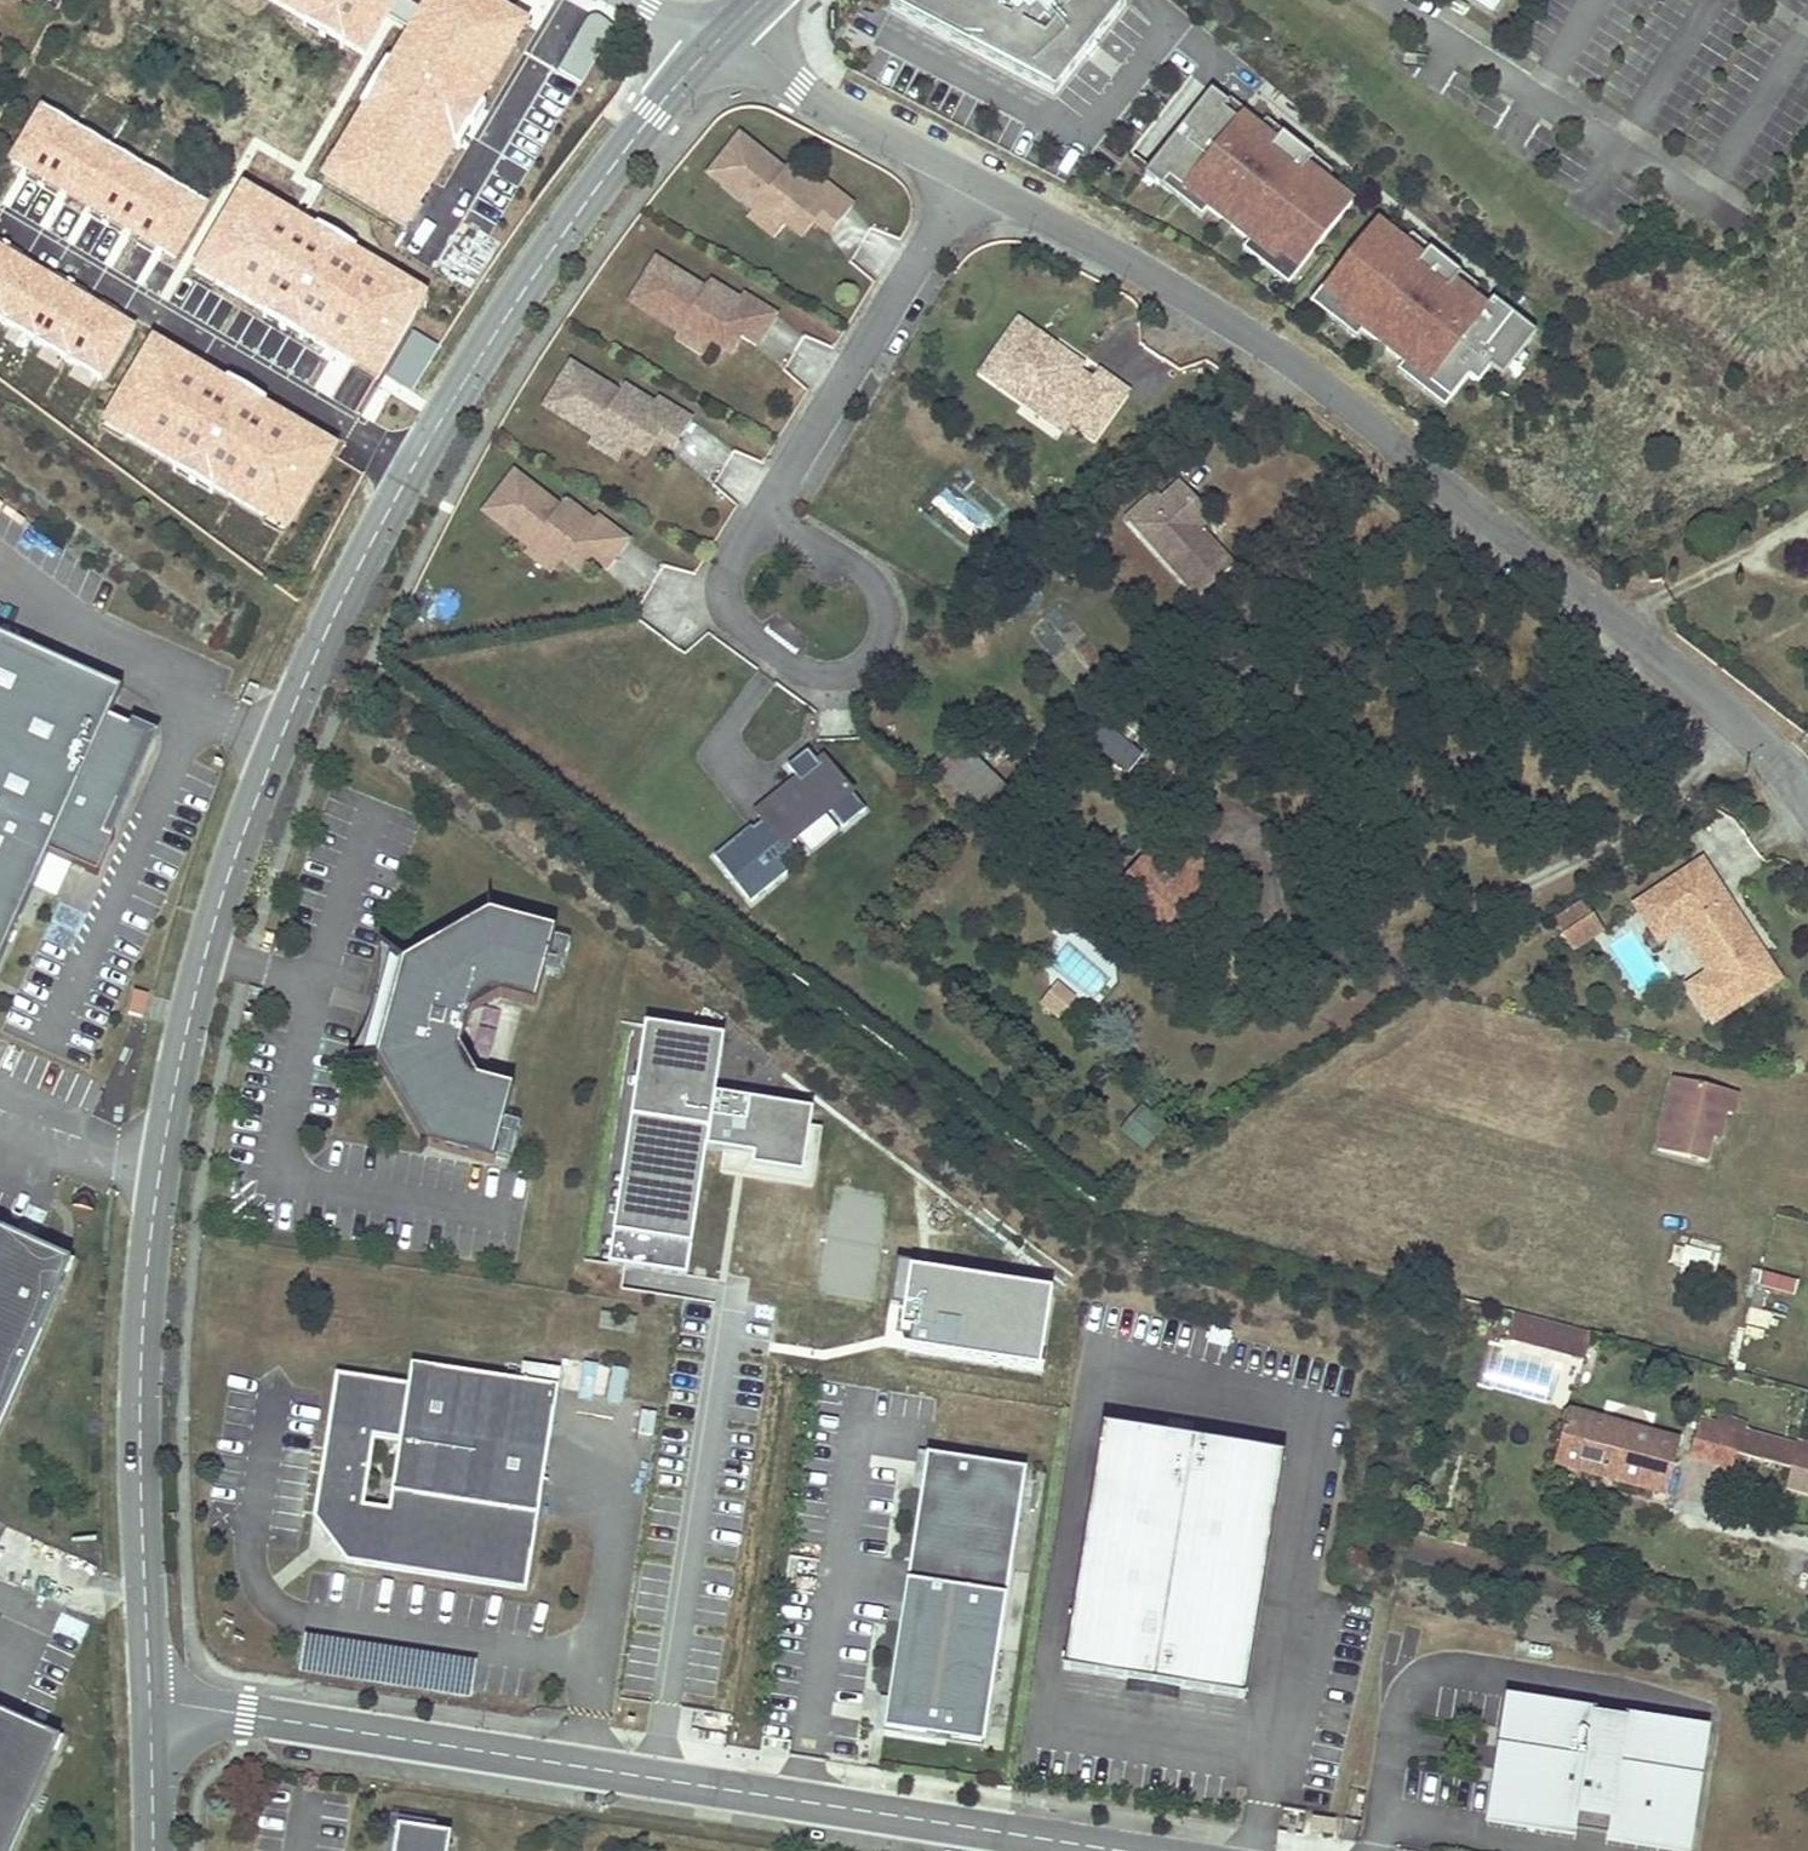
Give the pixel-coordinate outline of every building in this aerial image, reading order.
[(38,0),(24,0),(21,6),(32,11),(38,0)] [(362,56),(385,21),(396,0),(269,0),(362,56)] [(489,0),(427,0),(421,12),(409,34),(321,183),(407,232),(528,23),(489,0)] [(888,6),(1056,91),(1083,56),(1086,58),(1097,45),(1094,43),(1125,3),(1122,0),(900,0),(888,6)] [(1493,10),(1499,0),(1477,0),(1493,10)] [(1352,202),(1306,166),(1313,158),(1282,134),(1276,142),(1259,129),(1253,136),(1238,124),(1244,117),(1211,91),(1145,175),(1161,188),(1168,178),(1184,191),(1208,209),(1249,242),(1274,262),(1293,276),(1352,202)] [(207,203),(42,106),(8,163),(173,261),(207,203)] [(1253,136),(1259,129),(1244,117),(1238,124),(1253,136)] [(833,225),(850,204),(820,179),(816,185),(788,163),(782,170),(737,135),(705,174),(752,211),(757,204),(783,224),(799,236),(811,221),(818,213),(833,225)] [(1184,191),(1168,178),(1161,188),(1177,200),(1184,191)] [(428,296),(242,188),(192,273),(378,381),(428,296)] [(1200,219),(1208,209),(1184,191),(1177,200),(1200,219)] [(783,224),(757,204),(752,211),(747,217),(772,237),(783,224)] [(833,225),(818,213),(811,221),(826,233),(833,225)] [(1535,333),(1493,300),(1486,308),(1481,314),(1466,302),(1471,296),(1453,282),(1459,273),(1428,249),(1422,258),(1377,222),(1319,297),(1337,311),(1362,331),(1404,363),(1423,378),(1449,399),(1468,375),(1478,383),(1490,367),(1502,376),(1535,333)] [(1274,262),(1249,242),(1241,251),(1267,271),(1274,262)] [(0,247),(0,324),(103,386),(137,329),(0,247)] [(760,337),(773,314),(740,294),(737,300),(707,281),(702,289),(653,259),(627,302),(677,333),(681,325),(709,342),(727,353),(737,337),(743,327),(760,337)] [(1293,276),(1274,262),(1267,271),(1287,287),(1294,278),(1293,276)] [(1329,321),(1337,311),(1319,297),(1317,296),(1310,305),(1329,321)] [(1486,308),(1471,296),(1466,302),(1481,314),(1486,308)] [(1362,331),(1337,311),(1329,321),(1354,340),(1362,331)] [(1092,438),(1123,392),(1098,375),(1091,384),(1072,371),(1070,374),(1048,359),(1054,350),(1016,323),(981,375),(1044,418),(1050,409),(1067,421),(1092,438)] [(709,342),(681,325),(677,333),(673,339),(701,357),(709,342)] [(760,337),(743,327),(737,337),(754,346),(760,337)] [(340,447),(149,340),(99,427),(290,535),(340,447)] [(1077,365),(1054,350),(1048,359),(1070,374),(1072,371),(1073,369),(1077,365)] [(675,441),(689,418),(655,398),(652,403),(622,385),(617,393),(568,363),(542,407),(592,438),(597,429),(625,447),(642,457),(653,441),(658,431),(675,441)] [(1415,388),(1423,378),(1404,363),(1396,373),(1415,388)] [(1423,378),(1415,388),(1443,410),(1450,400),(1449,399),(1423,378)] [(1067,421),(1050,409),(1044,418),(1061,430),(1067,421)] [(625,447),(597,429),(592,438),(588,445),(616,461),(625,447)] [(675,441),(658,431),(653,441),(669,451),(675,441)] [(610,561),(626,540),(595,516),(592,521),(563,500),(558,507),(512,473),(481,514),(528,549),(534,541),(560,561),(576,574),(588,558),(595,549),(610,561)] [(1200,524),(1186,508),(1195,502),(1179,483),(1159,500),(1132,522),(1194,597),(1229,567),(1206,540),(1198,546),(1188,535),(1195,528),(1200,524)] [(1132,522),(1159,500),(1152,492),(1125,514),(1132,522)] [(1186,508),(1200,524),(1208,517),(1195,502),(1186,508)] [(1206,540),(1195,528),(1188,535),(1198,546),(1206,540)] [(560,561),(534,541),(528,549),(523,555),(550,575),(560,561)] [(610,561),(595,549),(588,558),(603,569),(610,561)] [(49,851),(97,873),(114,836),(106,832),(119,802),(122,804),(154,734),(110,714),(123,686),(0,631),(0,961),(49,851)] [(1105,726),(1090,746),(1128,774),(1143,754),(1105,726)] [(1004,789),(962,746),(937,770),(981,813),(1004,789)] [(818,765),(808,751),(789,766),(799,780),(758,815),(771,831),(760,839),(751,827),(714,855),(750,901),(788,872),(780,863),(793,852),(791,847),(832,814),(843,827),(864,809),(825,762),(818,765)] [(1138,906),(1150,915),(1162,925),(1166,919),(1184,934),(1216,897),(1198,883),(1208,871),(1190,857),(1172,878),(1166,874),(1169,870),(1147,852),(1111,894),(1132,913),(1138,906)] [(1759,944),(1707,864),(1668,889),(1692,925),(1684,930),(1713,976),(1694,988),(1717,1023),(1782,979),(1767,955),(1759,961),(1751,950),(1759,944)] [(1216,897),(1226,887),(1208,871),(1198,883),(1216,897)] [(1692,925),(1668,889),(1640,908),(1664,943),(1684,930),(1692,925)] [(427,1146),(493,1164),(513,1088),(476,1079),(460,1048),(469,1014),(498,997),(535,1006),(555,930),(490,912),(488,901),(486,901),(488,912),(403,961),(379,943),(378,945),(402,963),(376,1058),(347,1062),(347,1064),(376,1060),(425,1145),(418,1154),(420,1155),(427,1146)] [(1578,953),(1608,933),(1598,918),(1567,938),(1578,953)] [(1184,934),(1166,919),(1162,925),(1155,932),(1173,947),(1184,934)] [(1759,944),(1751,950),(1759,961),(1767,955),(1759,944)] [(354,1051),(347,1062),(376,1058),(402,963),(378,945),(378,966),(376,986),(371,1009),(362,1034),(354,1051)] [(1060,980),(1049,994),(1067,1009),(1079,995),(1060,980)] [(146,992),(133,989),(127,1011),(140,1014),(146,992)] [(721,1039),(645,1028),(610,1264),(684,1275),(703,1149),(722,1152),(752,1157),(750,1169),(800,1177),(808,1128),(810,1113),(712,1099),(721,1039)] [(1711,1133),(1714,1122),(1717,1110),(1723,1112),(1731,1114),(1736,1093),(1676,1078),(1657,1148),(1703,1160),(1711,1133)] [(1714,1122),(1711,1133),(1717,1136),(1723,1112),(1717,1110),(1714,1122)] [(752,1157),(722,1152),(719,1176),(812,1189),(821,1129),(808,1128),(800,1177),(750,1169),(752,1157)] [(796,1212),(782,1300),(922,1322),(936,1234),(796,1212)] [(71,1263),(0,1231),(0,1422),(71,1263)] [(1761,1272),(1758,1287),(1794,1294),(1797,1279),(1761,1272)] [(1582,1359),(1589,1334),(1518,1315),(1511,1340),(1582,1359)] [(526,1591),(559,1375),(522,1370),(413,1352),(410,1373),(338,1361),(336,1374),(312,1520),(345,1566),(526,1591)] [(559,1375),(561,1359),(525,1352),(522,1370),(559,1375)] [(1554,1465),(1609,1479),(1613,1481),(1665,1494),(1678,1446),(1622,1430),(1567,1415),(1554,1465)] [(1790,1470),(1796,1447),(1700,1420),(1685,1468),(1712,1476),(1716,1463),(1731,1467),(1733,1461),(1735,1455),(1759,1461),(1790,1470)] [(1285,1457),(1108,1428),(1069,1669),(1246,1697),(1285,1457)] [(1790,1470),(1807,1475),(1807,1451),(1796,1447),(1790,1470)] [(943,1479),(946,1459),(926,1455),(923,1476),(943,1479)] [(911,1715),(908,1736),(983,1748),(1025,1471),(946,1459),(943,1479),(923,1476),(886,1711),(911,1715)] [(1807,1497),(1807,1475),(1790,1470),(1785,1490),(1807,1497)] [(1690,1827),(1701,1754),(1705,1731),(1623,1718),(1623,1722),(1592,1717),(1593,1713),(1506,1700),(1502,1723),(1491,1796),(1487,1819),(1574,1832),(1576,1819),(1607,1824),(1605,1837),(1686,1850),(1690,1827)] [(908,1736),(911,1715),(886,1711),(883,1732),(908,1736)] [(62,1741),(40,1732),(0,1714),(0,1850),(12,1850),(62,1741)] [(1333,1834),(1334,1821),(1312,1817),(1310,1830),(1333,1834)] [(1605,1837),(1607,1824),(1576,1819),(1574,1832),(1605,1837)] [(486,1832),(432,1824),(428,1850),(482,1850),(486,1832)]
